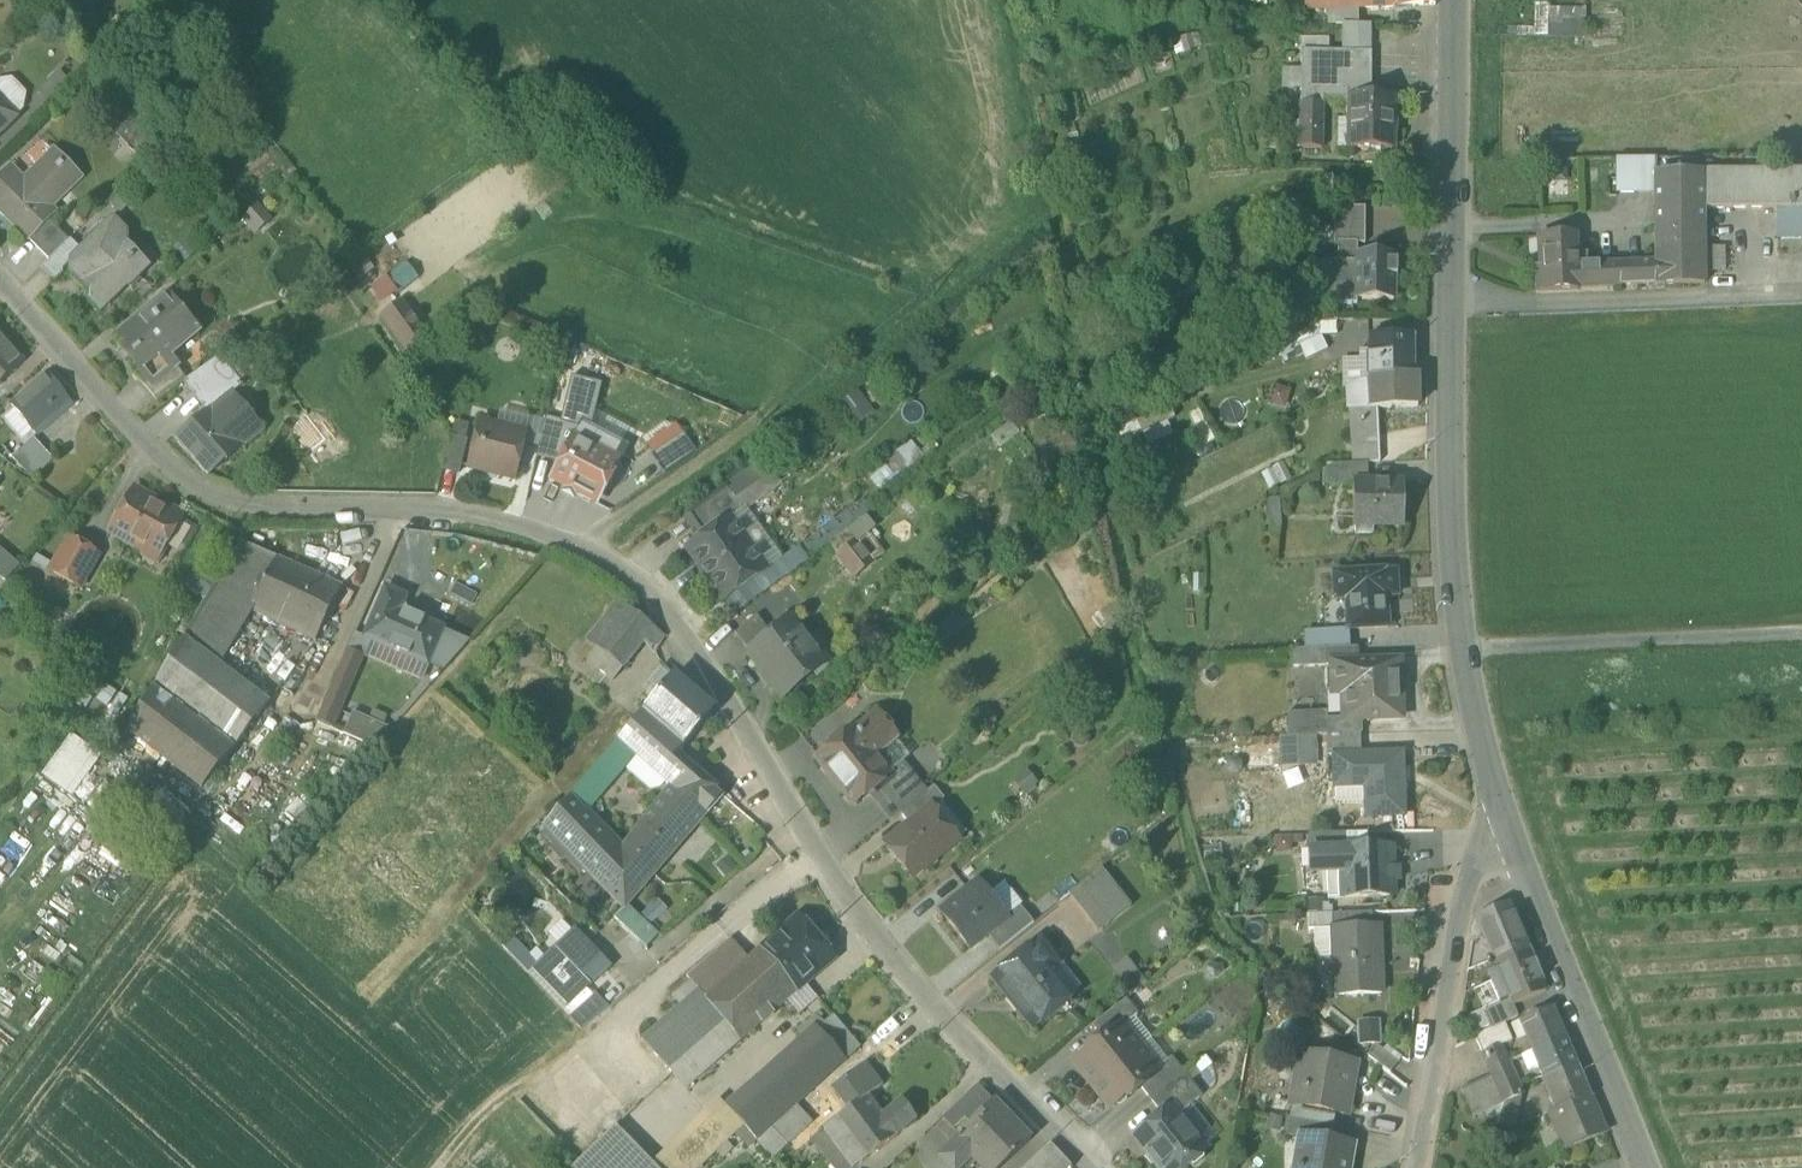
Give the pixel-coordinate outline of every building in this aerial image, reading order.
[(1291,10),(1328,9),(1358,8),(1393,7),(1393,0),(1290,0),(1291,10)] [(1328,9),(1328,26),(1358,25),(1358,8),(1328,9)] [(1548,36),(1585,37),(1585,19),(1548,18),(1548,36)] [(1302,53),(1301,104),(1323,105),(1323,99),(1351,99),(1351,98),(1369,98),(1370,54),(1302,53)] [(1350,151),(1391,151),(1392,119),(1395,119),(1395,98),(1369,98),(1351,98),(1351,99),(1350,151)] [(15,116),(0,101),(0,130),(15,116)] [(1322,150),(1323,105),(1301,104),(1300,150),(1322,150)] [(29,238),(49,218),(56,211),(52,207),(81,179),(79,176),(70,185),(59,173),(67,165),(54,151),(25,180),(13,167),(0,181),(0,208),(29,238)] [(1616,192),(1654,192),(1654,174),(1656,174),(1656,159),(1616,160),(1616,192)] [(79,176),(67,165),(59,173),(70,185),(79,176)] [(1801,209),(1801,170),(1722,171),(1702,171),(1702,173),(1703,210),(1777,210),(1801,209)] [(1703,227),(1703,210),(1702,173),(1656,174),(1654,174),(1654,192),(1654,228),(1703,227)] [(1357,245),(1365,245),(1365,208),(1334,208),(1333,244),(1337,244),(1357,245)] [(1801,238),(1801,209),(1777,210),(1777,238),(1801,238)] [(29,238),(50,260),(70,240),(49,218),(29,238)] [(91,303),(101,313),(127,287),(130,287),(139,278),(139,267),(134,263),(136,261),(136,258),(127,248),(127,231),(114,218),(82,249),(72,259),(72,260),(72,273),(91,292),(91,303)] [(1703,227),(1654,228),(1654,263),(1619,265),(1621,286),(1655,285),(1655,286),(1704,284),(1703,227)] [(1578,290),(1578,288),(1576,267),(1574,236),(1542,237),(1543,268),(1535,268),(1535,292),(1578,290)] [(71,239),(70,240),(50,260),(42,268),(53,279),(57,279),(64,272),(64,269),(72,260),(72,259),(82,249),(71,239)] [(1357,245),(1337,244),(1337,263),(1354,263),(1354,255),(1357,255),(1357,245)] [(1714,269),(1727,269),(1727,247),(1715,247),(1714,269)] [(1327,305),(1357,306),(1357,301),(1393,301),(1394,256),(1371,256),(1371,255),(1357,255),(1354,255),(1354,263),(1337,263),(1327,262),(1327,305)] [(1621,286),(1619,265),(1576,267),(1578,288),(1621,286)] [(143,371),(153,383),(175,365),(168,357),(197,332),(167,297),(117,340),(123,347),(126,344),(134,353),(131,356),(143,371)] [(383,318),(406,349),(425,336),(403,304),(383,318)] [(1335,333),(1359,334),(1359,323),(1335,322),(1335,333)] [(1,332),(0,333),(0,386),(26,361),(1,332)] [(1369,337),(1369,379),(1384,379),(1384,378),(1413,376),(1413,336),(1369,337)] [(123,347),(131,356),(134,353),(126,344),(123,347)] [(214,360),(187,379),(212,410),(214,409),(228,398),(233,393),(243,385),(234,374),(229,378),(214,360)] [(157,401),(187,379),(175,365),(153,383),(143,371),(136,376),(157,401)] [(13,406),(37,435),(73,404),(49,374),(13,406)] [(601,384),(572,376),(561,422),(560,422),(565,424),(557,452),(564,453),(573,436),(589,444),(596,432),(590,428),(601,384)] [(1417,376),(1413,376),(1384,378),(1384,379),(1369,379),(1370,399),(1371,410),(1376,409),(1418,407),(1417,376)] [(225,423),(232,431),(251,415),(233,393),(228,398),(239,411),(225,423)] [(214,409),(225,423),(239,411),(228,398),(214,409)] [(1378,440),(1376,409),(1371,410),(1370,399),(1363,399),(1363,422),(1353,427),(1355,441),(1378,440)] [(207,474),(243,445),(232,431),(225,423),(214,409),(212,410),(178,439),(207,474)] [(530,418),(500,411),(496,425),(498,426),(526,433),(530,418)] [(262,429),(251,415),(232,431),(243,445),(262,429)] [(524,443),(538,448),(545,419),(531,416),(530,418),(526,433),(526,435),(524,443)] [(536,453),(555,458),(557,452),(565,424),(560,422),(560,424),(545,419),(538,448),(536,453)] [(455,420),(451,438),(467,441),(471,424),(455,420)] [(468,468),(515,480),(524,443),(526,435),(498,428),(498,426),(496,425),(479,421),(468,468)] [(677,425),(647,446),(652,454),(682,433),(677,425)] [(526,433),(498,426),(498,428),(526,435),(526,433)] [(596,432),(589,444),(591,445),(589,448),(615,461),(616,459),(623,446),(596,432)] [(682,433),(652,454),(665,473),(695,452),(683,433),(682,433)] [(607,476),(615,461),(589,448),(591,445),(589,444),(573,436),(564,453),(551,479),(594,502),(600,490),(606,490),(610,482),(607,476)] [(12,455),(25,470),(38,459),(46,452),(34,437),(12,455)] [(443,468),(459,472),(467,441),(451,438),(443,468)] [(1355,441),(1356,465),(1371,464),(1379,463),(1378,440),(1355,441)] [(25,470),(31,477),(45,466),(38,459),(25,470)] [(1372,485),(1371,464),(1356,465),(1333,466),(1335,490),(1353,489),(1353,484),(1372,485)] [(726,487),(743,511),(771,492),(754,468),(726,487)] [(1373,526),(1404,526),(1404,485),(1372,485),(1353,484),(1353,489),(1353,522),(1373,522),(1373,526)] [(140,554),(158,564),(168,547),(164,544),(171,533),(182,514),(182,513),(136,487),(110,532),(142,550),(140,554)] [(686,515),(703,538),(730,518),(731,520),(743,511),(726,487),(686,515)] [(687,549),(723,600),(766,570),(731,520),(730,518),(703,538),(687,549)] [(52,570),(79,586),(97,554),(70,539),(52,570)] [(187,631),(211,647),(219,634),(218,633),(254,577),(263,582),(274,557),(241,542),(187,631)] [(838,556),(854,576),(871,563),(855,543),(838,556)] [(9,561),(0,553),(0,571),(9,561)] [(250,610),(318,640),(342,587),(274,557),(263,582),(250,610)] [(1347,630),(1349,630),(1387,628),(1386,597),(1396,596),(1395,573),(1385,573),(1384,571),(1332,575),(1334,600),(1346,600),(1347,630)] [(250,610),(263,582),(254,577),(218,633),(219,634),(211,647),(197,670),(207,678),(250,610)] [(368,638),(372,640),(427,664),(442,628),(399,610),(405,597),(386,588),(365,637),(368,638)] [(576,652),(586,659),(627,607),(617,599),(576,652)] [(613,680),(643,641),(654,628),(627,607),(586,659),(613,680)] [(735,634),(749,653),(771,636),(756,617),(735,634)] [(782,697),(812,673),(825,663),(792,620),(771,636),(749,653),(748,654),(761,670),(759,671),(769,684),(771,683),(782,697)] [(664,636),(654,628),(643,641),(655,651),(664,636)] [(1323,649),(1350,649),(1349,630),(1347,630),(1306,632),(1306,650),(1323,649)] [(258,717),(207,678),(197,670),(211,647),(187,631),(154,687),(234,749),(258,717)] [(350,652),(361,657),(368,638),(365,637),(357,634),(350,652)] [(421,679),(427,664),(372,640),(365,654),(421,679)] [(1323,649),(1323,666),(1331,666),(1331,665),(1357,664),(1356,648),(1350,649),(1323,649)] [(327,705),(338,710),(361,657),(350,652),(327,705)] [(828,667),(825,663),(812,673),(815,677),(828,667)] [(1343,717),(1343,721),(1359,720),(1402,719),(1400,663),(1357,664),(1331,665),(1331,666),(1332,688),(1342,687),(1343,717)] [(673,677),(643,711),(682,745),(713,710),(673,677)] [(203,789),(234,749),(154,687),(127,730),(203,789)] [(319,724),(330,728),(338,710),(327,705),(319,724)] [(373,709),(369,718),(383,724),(387,715),(373,709)] [(633,753),(669,785),(689,802),(690,800),(706,814),(723,795),(707,781),(675,753),(682,745),(643,711),(618,740),(633,753)] [(343,733),(377,748),(393,729),(383,724),(369,718),(353,712),(343,733)] [(854,798),(856,800),(868,791),(889,774),(888,772),(874,755),(895,738),(876,715),(856,732),(854,730),(852,732),(846,730),(837,737),(838,743),(818,759),(830,774),(835,773),(843,784),(842,789),(849,798),(854,798)] [(1326,718),(1327,736),(1359,735),(1359,720),(1343,721),(1343,717),(1326,718)] [(76,797),(104,758),(69,733),(41,773),(76,797)] [(1360,756),(1359,735),(1327,736),(1327,758),(1334,757),(1360,756)] [(618,740),(570,795),(585,811),(633,753),(618,740)] [(1364,780),(1365,817),(1404,816),(1403,755),(1360,756),(1334,757),(1335,781),(1364,780)] [(892,821),(901,814),(926,794),(900,762),(888,772),(889,774),(868,791),(892,821)] [(830,774),(842,789),(843,784),(835,773),(830,774)] [(650,879),(706,814),(690,800),(689,802),(669,785),(622,850),(650,879)] [(934,787),(926,794),(901,814),(909,825),(931,808),(932,809),(944,799),(934,787)] [(545,824),(549,829),(587,868),(624,907),(627,905),(650,879),(622,850),(585,811),(570,795),(545,824)] [(886,844),(912,877),(957,841),(956,839),(951,843),(938,826),(943,823),(932,809),(931,808),(909,825),(886,844)] [(951,843),(956,839),(943,823),(938,826),(951,843)] [(581,873),(587,868),(549,829),(544,834),(553,844),(550,847),(562,859),(565,856),(581,873)] [(1340,849),(1347,849),(1346,835),(1346,833),(1310,834),(1310,852),(1340,850),(1340,849)] [(1367,834),(1346,835),(1347,849),(1367,848),(1367,834)] [(1342,899),(1393,897),(1391,847),(1367,848),(1347,849),(1340,849),(1340,850),(1341,872),(1342,899)] [(1340,850),(1310,852),(1310,873),(1326,872),(1341,872),(1340,850)] [(1072,892),(1082,905),(1111,882),(1101,869),(1072,892)] [(1341,872),(1326,872),(1327,900),(1342,899),(1341,872)] [(1082,905),(1102,930),(1112,923),(1106,915),(1124,901),(1130,908),(1131,907),(1111,882),(1082,905)] [(940,913),(969,949),(987,934),(1002,922),(1002,921),(990,906),(991,896),(984,887),(973,886),(940,913)] [(1002,921),(1007,917),(991,896),(990,906),(1002,921)] [(1106,915),(1112,923),(1130,908),(1124,901),(1106,915)] [(658,935),(627,905),(624,907),(614,917),(646,948),(658,935)] [(1489,948),(1495,962),(1527,948),(1509,905),(1477,918),(1484,937),(1489,948)] [(987,934),(999,950),(1033,923),(1020,906),(1007,917),(1002,921),(1002,922),(987,934)] [(1331,914),(1332,928),(1372,927),(1372,913),(1331,914)] [(799,978),(805,985),(807,983),(835,959),(797,915),(762,945),(762,946),(795,982),(799,978)] [(1332,928),(1334,996),(1382,994),(1379,927),(1372,927),(1332,928)] [(567,1008),(611,967),(575,929),(538,963),(531,970),(567,1008)] [(1472,942),(1466,973),(1475,970),(1470,958),(1472,957),(1472,956),(1489,948),(1484,937),(1472,942)] [(641,1038),(684,1087),(749,1031),(744,1026),(795,982),(762,946),(747,959),(730,939),(687,976),(690,981),(674,994),(682,1003),(641,1038)] [(528,973),(531,970),(538,963),(516,940),(506,950),(528,973)] [(1069,998),(1068,998),(1045,969),(1056,959),(1041,941),(993,980),(1031,1028),(1069,998)] [(1470,958),(1475,970),(1495,962),(1489,948),(1472,956),(1472,957),(1470,958)] [(1545,991),(1527,948),(1495,962),(1500,976),(1512,1005),(1545,991)] [(1080,989),(1056,959),(1045,969),(1068,998),(1080,989)] [(1495,962),(1475,970),(1481,984),(1489,981),(1500,976),(1495,962)] [(567,1008),(531,970),(528,973),(564,1011),(567,1008)] [(1465,990),(1481,984),(1475,970),(1466,973),(1465,990)] [(1500,1006),(1501,1009),(1512,1005),(1500,976),(1489,981),(1500,1006)] [(592,995),(569,1016),(582,1030),(606,1010),(592,995)] [(1092,1026),(1103,1040),(1121,1025),(1123,1027),(1137,1015),(1125,999),(1092,1026)] [(1480,1015),(1487,1031),(1507,1021),(1517,1016),(1512,1005),(1501,1009),(1500,1006),(1480,1015)] [(1519,1022),(1532,1052),(1565,1038),(1552,1008),(1519,1022)] [(818,1029),(845,1060),(860,1046),(834,1016),(818,1029)] [(1514,1039),(1507,1021),(1487,1031),(1475,1037),(1482,1053),(1500,1045),(1514,1039)] [(1359,1025),(1360,1044),(1379,1043),(1378,1024),(1359,1025)] [(1074,1062),(1092,1085),(1139,1048),(1123,1027),(1121,1025),(1103,1040),(1074,1062)] [(818,1029),(728,1107),(744,1125),(757,1140),(795,1105),(795,1106),(845,1060),(818,1029)] [(1577,1067),(1565,1038),(1532,1052),(1544,1081),(1577,1067)] [(1367,1055),(1390,1073),(1399,1061),(1376,1044),(1367,1055)] [(1482,1053),(1489,1070),(1507,1062),(1500,1045),(1482,1053)] [(1156,1069),(1139,1048),(1092,1085),(1110,1108),(1139,1085),(1157,1071),(1156,1069)] [(1335,1111),(1346,1113),(1348,1101),(1350,1086),(1348,1086),(1352,1062),(1302,1054),(1299,1072),(1304,1073),(1299,1101),(1299,1105),(1335,1111)] [(1139,1085),(1150,1100),(1172,1083),(1182,1074),(1183,1074),(1171,1058),(1156,1069),(1157,1071),(1139,1085)] [(1489,1070),(1496,1085),(1514,1077),(1507,1062),(1489,1070)] [(849,1110),(823,1130),(837,1149),(851,1138),(850,1138),(861,1129),(862,1130),(864,1128),(863,1128),(880,1114),(868,1098),(883,1086),(866,1064),(833,1089),(849,1110)] [(1590,1097),(1577,1067),(1544,1081),(1556,1109),(1557,1111),(1590,1097)] [(1463,1080),(1477,1112),(1500,1102),(1493,1086),(1486,1070),(1463,1080)] [(1298,1072),(1293,1100),(1299,1101),(1304,1073),(1299,1072),(1298,1072)] [(1172,1083),(1190,1106),(1201,1097),(1182,1074),(1172,1083)] [(1518,1086),(1514,1077),(1496,1085),(1503,1103),(1522,1096),(1518,1086)] [(1190,1106),(1172,1083),(1150,1100),(1163,1116),(1173,1108),(1174,1109),(1178,1106),(1182,1112),(1190,1106)] [(943,1119),(955,1130),(965,1119),(989,1097),(978,1086),(943,1119)] [(981,1167),(1001,1167),(1030,1141),(989,1097),(965,1119),(974,1128),(960,1142),(958,1140),(940,1158),(950,1167),(959,1167),(971,1157),(981,1167)] [(1605,1132),(1590,1097),(1557,1111),(1556,1109),(1547,1113),(1562,1150),(1605,1132)] [(720,1098),(707,1111),(714,1119),(728,1107),(720,1098)] [(1293,1100),(1290,1119),(1333,1126),(1335,1111),(1299,1105),(1299,1101),(1293,1100)] [(896,1101),(880,1114),(897,1136),(911,1123),(912,1117),(902,1103),(896,1101)] [(709,1158),(744,1125),(728,1107),(714,1119),(707,1111),(685,1132),(709,1158)] [(1161,1167),(1180,1167),(1188,1162),(1188,1163),(1193,1165),(1203,1158),(1202,1152),(1201,1152),(1205,1149),(1174,1109),(1173,1108),(1163,1116),(1138,1135),(1150,1150),(1148,1152),(1161,1167)] [(758,1139),(774,1157),(805,1128),(789,1111),(758,1139)] [(897,1136),(880,1114),(863,1128),(864,1128),(862,1130),(861,1129),(850,1138),(851,1138),(837,1149),(852,1167),(854,1167),(897,1136)] [(1341,1128),(1333,1126),(1290,1119),(1287,1135),(1300,1138),(1301,1135),(1339,1142),(1341,1128)] [(709,1158),(685,1132),(652,1162),(616,1125),(571,1167),(699,1167),(709,1158)] [(827,1158),(837,1149),(823,1130),(812,1138),(827,1158)] [(1349,1163),(1351,1163),(1354,1144),(1339,1142),(1301,1135),(1300,1138),(1295,1167),(1348,1167),(1349,1163)] [(1025,1167),(1068,1167),(1070,1166),(1051,1145),(1025,1167)] [(837,1149),(827,1158),(834,1167),(852,1167),(837,1149)]
